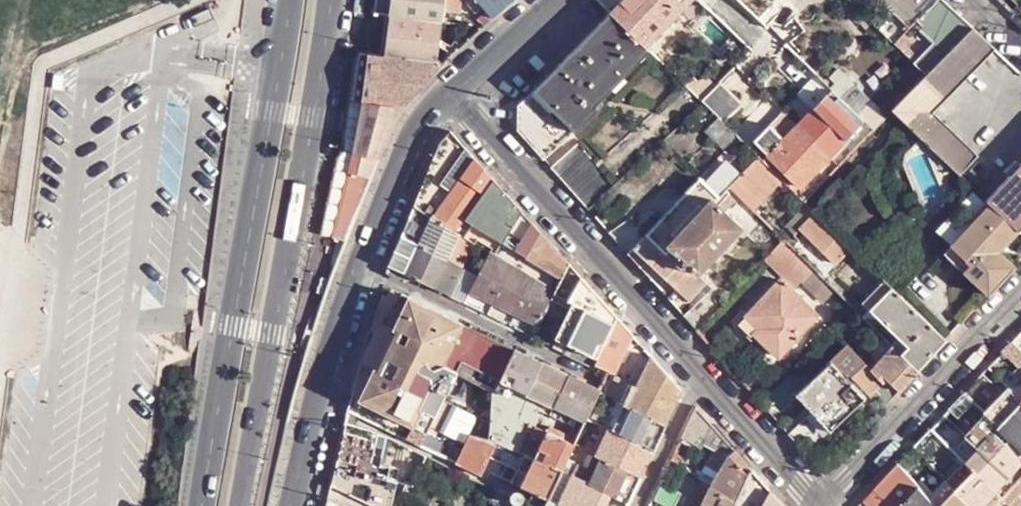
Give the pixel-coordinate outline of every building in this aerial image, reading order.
[(373,12),(390,15),(441,21),(442,8),(455,10),(455,5),(462,6),(462,0),(375,0),(373,12)] [(493,18),(513,0),(477,0),(493,18)] [(692,0),(602,0),(600,2),(611,12),(646,47),(661,32),(665,35),(672,28),(668,25),(676,17),(692,0)] [(909,27),(916,21),(937,0),(880,0),(909,27)] [(943,0),(937,0),(916,21),(937,40),(920,58),(909,47),(913,43),(903,33),(894,44),(914,63),(927,76),(974,29),(956,14),(943,0)] [(1001,2),(1011,13),(1020,3),(1020,0),(1003,0),(1001,2)] [(650,50),(646,47),(611,12),(557,66),(561,69),(540,91),(553,105),(551,108),(575,132),(597,109),(596,107),(597,106),(595,105),(650,50)] [(439,38),(441,21),(390,15),(386,55),(436,61),(438,44),(442,45),(442,38),(439,38)] [(997,49),(974,29),(927,76),(893,110),(960,174),(979,155),(934,112),(997,49)] [(386,55),(369,53),(362,102),(402,108),(443,62),(436,61),(386,55)] [(543,159),(575,132),(551,108),(553,105),(540,91),(561,69),(557,66),(518,105),(516,129),(543,159)] [(857,114),(872,101),(844,73),(830,87),(832,89),(857,114)] [(810,112),(824,98),(806,80),(793,95),(810,112)] [(742,105),(719,83),(701,100),(704,104),(717,116),(724,122),(742,105)] [(797,125),(829,156),(859,126),(826,95),(824,98),(810,112),(797,125)] [(874,130),(888,115),(872,101),(857,114),(874,130)] [(402,108),(362,102),(359,118),(355,141),(352,155),(349,172),(333,238),(344,241),(376,158),(379,158),(393,123),(402,108)] [(800,187),(829,156),(797,125),(782,109),(768,125),(753,141),(800,187)] [(723,149),(737,135),(724,122),(717,116),(704,130),(723,149)] [(496,197),(502,189),(473,157),(450,130),(440,142),(413,204),(453,231),(485,189),(496,197)] [(587,209),(614,185),(578,143),(550,167),(587,209)] [(753,211),(782,180),(770,169),(759,157),(738,175),(727,186),(740,199),(753,211)] [(724,189),(727,186),(738,175),(725,160),(703,181),(698,177),(645,235),(631,218),(609,234),(647,276),(654,269),(677,290),(682,293),(695,282),(698,284),(704,278),(697,276),(741,228),(725,212),(712,201),(724,189)] [(986,200),(990,203),(1019,230),(1020,228),(1020,165),(986,200)] [(496,197),(485,189),(453,231),(456,234),(465,239),(472,243),(488,252),(501,260),(554,290),(568,263),(541,232),(502,189),(496,197)] [(736,200),(724,189),(712,201),(725,212),(736,200)] [(1019,230),(990,203),(944,253),(988,295),(1015,267),(999,251),(1019,230)] [(444,257),(456,234),(453,231),(413,204),(401,234),(444,257)] [(852,248),(820,217),(808,229),(813,234),(810,238),(836,264),(852,248)] [(457,276),(460,268),(456,266),(456,264),(444,257),(401,234),(388,264),(408,275),(449,295),(454,283),(457,276)] [(464,261),(472,243),(465,239),(456,234),(444,257),(456,264),(456,266),(460,268),(464,261)] [(813,270),(784,240),(765,260),(794,290),(813,270)] [(495,272),(501,260),(488,252),(480,270),(478,272),(497,281),(500,275),(495,272)] [(554,290),(501,260),(495,272),(500,275),(497,281),(502,284),(493,302),(509,310),(511,304),(519,307),(523,299),(543,311),(550,298),(553,293),(554,290)] [(476,278),(478,272),(480,270),(464,261),(460,268),(476,278)] [(565,351),(594,365),(616,317),(595,293),(568,263),(554,290),(553,293),(574,303),(557,338),(568,342),(565,351)] [(408,275),(388,264),(386,271),(406,280),(408,275)] [(319,277),(329,281),(334,268),(325,265),(319,277)] [(454,283),(449,295),(464,302),(467,297),(470,290),(472,285),(476,278),(460,268),(457,276),(454,283)] [(494,287),(497,281),(478,272),(476,278),(472,285),(470,290),(476,294),(477,293),(483,296),(489,284),(494,287)] [(490,301),(493,302),(502,284),(497,281),(494,287),(489,284),(483,296),(483,297),(490,301)] [(781,281),(747,316),(752,321),(760,328),(755,333),(778,356),(816,315),(781,281)] [(673,305),(697,332),(719,309),(698,284),(695,282),(682,293),(673,305)] [(393,327),(407,297),(383,285),(371,315),(380,320),(393,327)] [(473,300),(476,294),(470,290),(467,297),(473,300)] [(918,371),(946,340),(895,290),(873,314),(909,348),(901,355),(918,371)] [(501,426),(527,433),(531,424),(519,418),(522,410),(527,414),(532,395),(526,393),(501,380),(470,366),(481,343),(477,341),(480,333),(462,324),(407,297),(393,327),(395,328),(376,368),(374,368),(358,399),(374,406),(368,418),(421,444),(455,371),(492,390),(488,436),(496,440),(501,426)] [(518,314),(538,324),(542,316),(543,311),(523,299),(519,307),(511,304),(509,310),(512,311),(518,314)] [(752,321),(747,316),(737,326),(750,338),(755,333),(760,328),(752,321)] [(614,373),(632,335),(616,317),(594,365),(607,371),(609,372),(609,371),(614,373)] [(393,327),(380,320),(379,322),(370,341),(360,363),(374,368),(376,368),(395,328),(393,327)] [(886,341),(870,325),(848,346),(881,382),(886,379),(886,378),(873,367),(880,360),(873,353),(886,341)] [(481,343),(485,335),(480,333),(477,341),(481,343)] [(501,380),(515,349),(485,335),(481,343),(470,366),(501,380)] [(553,346),(565,351),(568,342),(557,338),(553,346)] [(901,355),(886,341),(873,353),(880,360),(873,367),(886,378),(886,379),(899,391),(918,371),(901,355)] [(1013,341),(1003,352),(1020,369),(1015,375),(1019,379),(1020,381),(1020,348),(1013,341)] [(829,431),(881,382),(848,346),(795,394),(812,413),(829,431)] [(526,393),(541,362),(515,349),(501,380),(526,393)] [(630,407),(665,425),(682,390),(651,356),(637,385),(634,385),(633,385),(624,404),(630,407)] [(554,406),(568,375),(541,362),(526,393),(532,395),(533,396),(554,406)] [(360,363),(359,363),(351,395),(358,399),(374,368),(360,363)] [(573,414),(579,417),(593,387),(568,375),(554,406),(573,414)] [(633,385),(618,378),(609,396),(619,401),(624,404),(633,385)] [(978,379),(965,392),(987,414),(999,399),(978,378),(978,379)] [(1019,379),(1011,387),(1020,397),(1020,381),(1019,379)] [(579,417),(585,420),(586,417),(598,390),(599,390),(598,389),(593,387),(579,417)] [(1011,387),(999,399),(987,414),(988,414),(1020,446),(1020,397),(1011,387)] [(586,417),(592,421),(595,422),(607,396),(598,390),(586,417)] [(968,435),(970,437),(980,448),(1017,483),(1020,478),(1020,446),(988,414),(987,414),(965,392),(958,400),(951,408),(974,429),(968,435)] [(358,399),(351,395),(348,408),(368,418),(374,406),(358,399)] [(606,427),(608,428),(618,433),(630,407),(624,404),(619,401),(609,420),(606,427)] [(618,433),(653,451),(665,425),(630,407),(618,433)] [(710,435),(715,428),(696,407),(686,429),(706,442),(710,435)] [(829,431),(812,413),(789,435),(806,453),(829,431)] [(345,421),(339,450),(331,484),(371,503),(377,505),(391,505),(397,479),(378,471),(380,461),(383,451),(388,437),(380,432),(345,421)] [(580,446),(596,453),(608,428),(606,427),(601,425),(595,422),(592,421),(580,446)] [(533,435),(525,453),(533,457),(560,470),(564,463),(573,443),(568,441),(545,431),(538,427),(531,424),(527,433),(533,435)] [(527,433),(501,426),(496,440),(497,440),(503,443),(520,451),(525,453),(533,435),(527,433)] [(601,456),(641,475),(653,451),(618,433),(608,428),(596,453),(601,456)] [(714,486),(737,500),(749,473),(751,469),(733,447),(715,428),(710,435),(719,446),(703,479),(704,479),(714,486)] [(497,440),(496,440),(488,436),(469,431),(455,461),(463,464),(480,473),(483,468),(495,445),(497,440)] [(980,448),(970,437),(959,448),(970,459),(980,448)] [(970,459),(968,462),(977,470),(1004,497),(1010,490),(1017,483),(980,448),(970,459)] [(671,459),(679,464),(682,457),(675,452),(671,459)] [(534,491),(546,497),(547,498),(548,496),(560,470),(533,457),(525,453),(511,481),(516,483),(521,486),(534,491)] [(610,493),(628,502),(641,475),(601,456),(588,483),(610,493)] [(676,469),(679,464),(671,459),(667,471),(672,473),(674,468),(676,469)] [(949,478),(960,488),(979,505),(995,505),(1002,499),(1004,497),(977,470),(968,462),(966,463),(963,460),(948,475),(949,478)] [(560,470),(572,475),(576,477),(579,470),(564,463),(560,470)] [(895,505),(904,505),(921,489),(899,463),(876,488),(895,505)] [(751,469),(749,473),(737,500),(734,505),(785,505),(775,494),(751,469)] [(411,476),(418,479),(421,474),(414,471),(412,474),(411,476)] [(610,493),(588,483),(576,477),(572,475),(559,502),(568,505),(604,505),(610,493)] [(409,481),(416,484),(418,479),(411,476),(409,481)] [(937,505),(979,505),(960,488),(949,478),(930,498),(937,505)] [(1020,500),(1020,478),(1017,483),(1010,490),(1020,500)] [(490,485),(496,487),(499,482),(492,479),(490,485)] [(704,479),(691,505),(704,505),(714,486),(704,479)] [(666,505),(677,505),(683,492),(661,481),(652,500),(666,505)] [(523,493),(522,493),(513,489),(499,482),(496,487),(493,494),(510,502),(514,505),(517,505),(520,503),(522,502),(523,501),(523,498),(523,495),(523,493)] [(737,500),(714,486),(704,505),(734,505),(737,500)] [(866,499),(873,505),(895,505),(876,488),(866,499)] [(930,498),(921,489),(904,505),(937,505),(930,498)] [(1002,499),(1009,505),(1020,505),(1020,500),(1010,490),(1004,497),(1002,499)] [(553,498),(548,496),(547,498),(546,497),(544,503),(543,504),(544,505),(548,505),(550,505),(553,498)]
